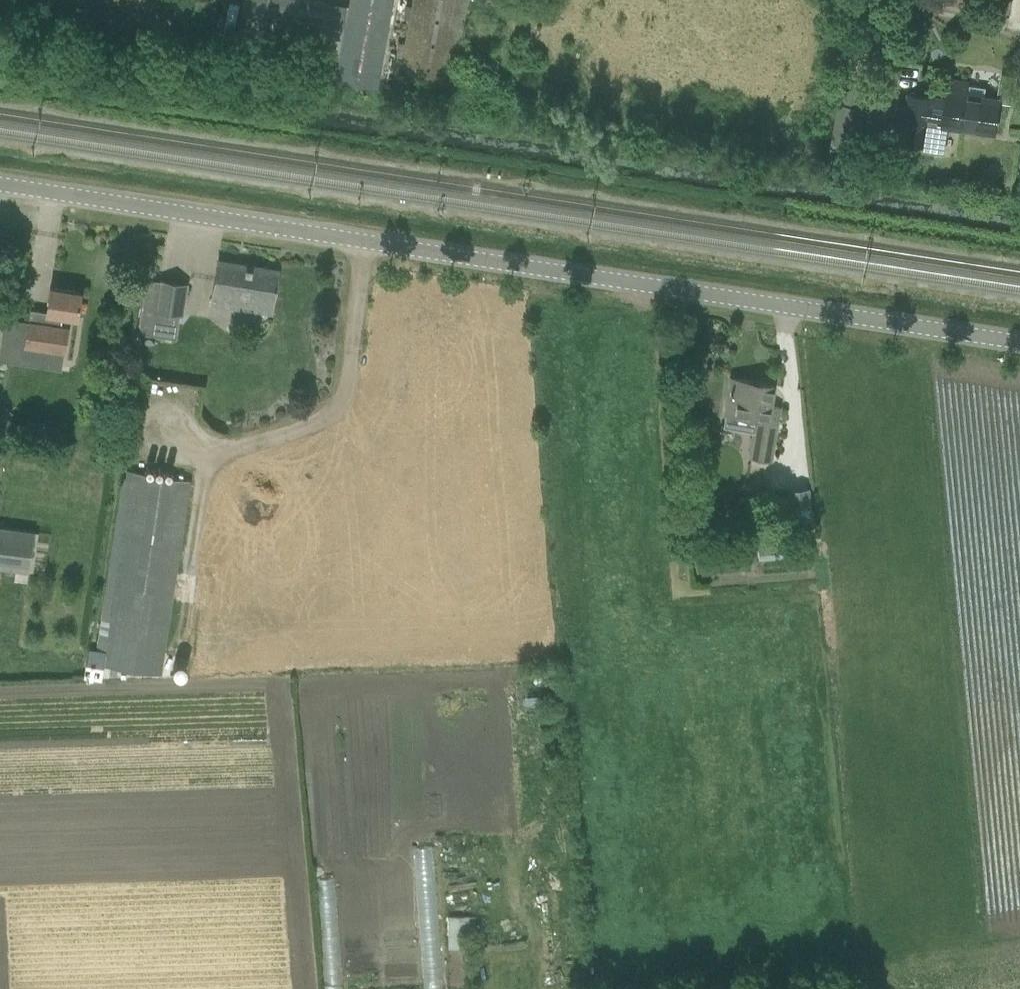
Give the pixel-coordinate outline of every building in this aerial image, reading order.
[(237,37),(316,49),(323,0),(242,0),(237,37)] [(388,0),(347,0),(333,84),(373,90),(388,0)] [(402,78),(453,87),(468,0),(414,0),(402,78)] [(1000,83),(1016,85),(1017,76),(1001,74),(1000,83)] [(995,130),(1000,99),(985,97),(986,88),(968,85),(969,81),(950,79),(948,97),(907,92),(900,143),(922,146),(922,150),(945,153),(949,124),(995,130)] [(862,105),(835,102),(831,128),(858,132),(862,105)] [(273,300),(278,270),(218,261),(212,304),(248,309),(249,297),(273,300)] [(182,314),(186,284),(161,280),(156,310),(182,314)] [(81,291),(50,287),(46,311),(31,309),(25,347),(62,353),(66,330),(59,328),(61,314),(77,317),(81,291)] [(772,461),(777,427),(780,407),(770,405),(773,385),(731,378),(731,379),(732,379),(727,414),(754,418),(748,457),(772,461)] [(1,422),(10,414),(3,405),(0,407),(0,421),(1,422)] [(135,682),(137,668),(165,672),(192,478),(136,470),(127,469),(125,479),(122,479),(95,657),(103,658),(102,663),(111,664),(108,680),(135,682)] [(28,570),(33,531),(0,526),(0,567),(16,569),(15,579),(27,581),(28,570)]
